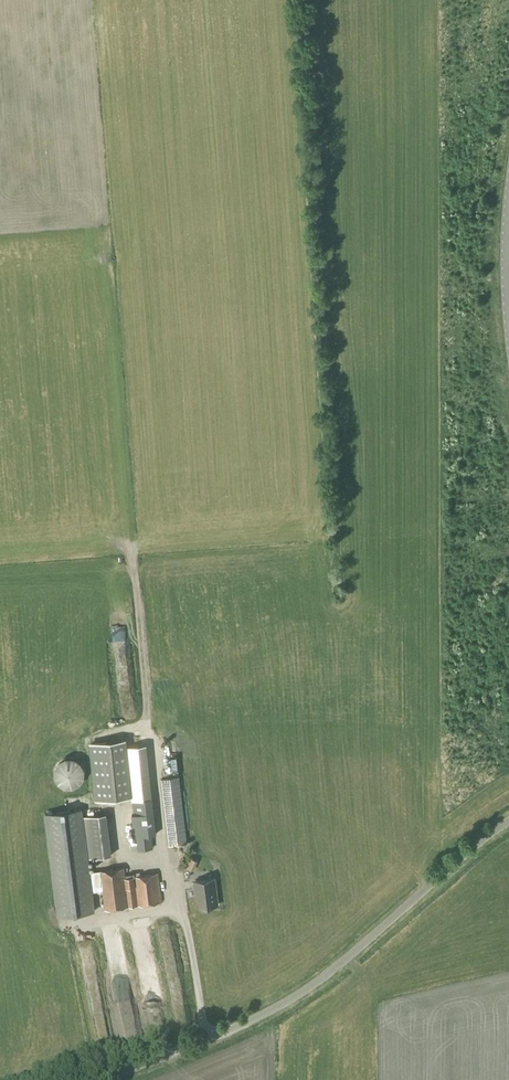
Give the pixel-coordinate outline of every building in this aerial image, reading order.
[(114,732),(114,734),(97,735),(97,741),(127,739),(126,732),(114,732)] [(98,800),(132,796),(125,741),(92,746),(98,800)] [(169,846),(188,844),(177,745),(157,747),(169,846)] [(150,776),(135,778),(137,799),(133,799),(138,851),(154,849),(152,835),(157,835),(153,797),(150,776)] [(84,817),(83,809),(47,813),(60,916),(95,911),(93,892),(104,890),(106,910),(163,903),(159,873),(135,876),(126,877),(125,868),(91,872),(89,859),(112,856),(106,814),(84,817)] [(219,905),(216,878),(195,881),(197,899),(200,898),(201,907),(219,905)]
